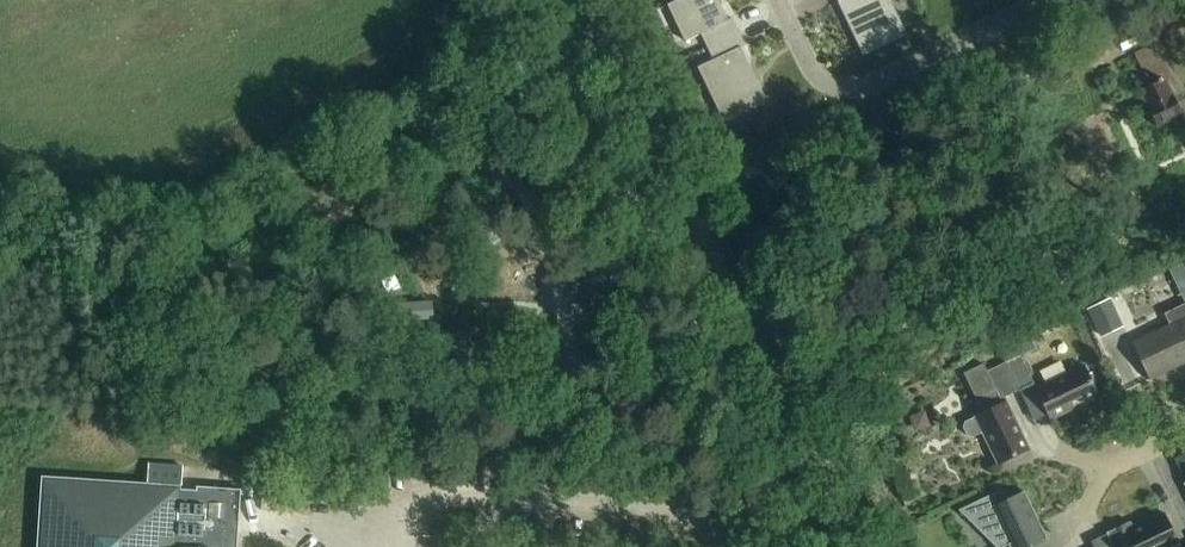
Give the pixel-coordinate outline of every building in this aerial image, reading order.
[(741,31),(735,18),(730,20),(721,0),(680,0),(669,5),(687,41),(703,33),(709,46),(741,31)] [(840,1),(865,55),(907,35),(891,0),(842,0),(840,1)] [(741,31),(709,46),(716,60),(699,68),(725,122),(769,101),(743,47),(748,45),(741,31)] [(1175,104),(1164,83),(1172,79),(1155,45),(1135,56),(1151,87),(1141,92),(1159,128),(1181,116),(1184,124),(1184,99),(1175,104)] [(310,152),(270,172),(298,229),(339,210),(310,152)] [(479,202),(463,212),(489,257),(506,247),(479,202)] [(324,239),(283,257),(310,312),(350,292),(324,239)] [(283,257),(242,274),(270,332),(310,312),(283,257)] [(1184,282),(1184,271),(1183,266),(1169,272),(1176,287),(1184,282)] [(1099,337),(1121,327),(1108,300),(1086,311),(1099,337)] [(1163,312),(1169,326),(1132,344),(1150,382),(1184,365),(1184,302),(1163,312)] [(439,305),(387,308),(388,327),(440,324),(439,305)] [(1003,363),(1016,391),(1030,385),(1017,357),(1034,349),(1026,333),(996,348),(1003,363)] [(454,334),(448,386),(467,388),(473,336),(454,334)] [(985,403),(996,398),(998,400),(1016,391),(1003,363),(985,372),(982,365),(962,374),(974,400),(982,396),(985,403)] [(1052,421),(1099,399),(1083,367),(1037,389),(1052,421)] [(969,439),(982,433),(997,466),(1030,450),(1008,403),(963,425),(961,429),(966,439),(969,439)] [(239,523),(241,488),(41,475),(37,546),(238,546),(239,523)] [(262,510),(284,512),(285,493),(263,491),(262,510)] [(1047,541),(1024,494),(1007,502),(1002,492),(959,512),(994,546),(1034,546),(1047,541)] [(1163,515),(1133,529),(1130,524),(1106,536),(1111,546),(1178,546),(1163,515)]
